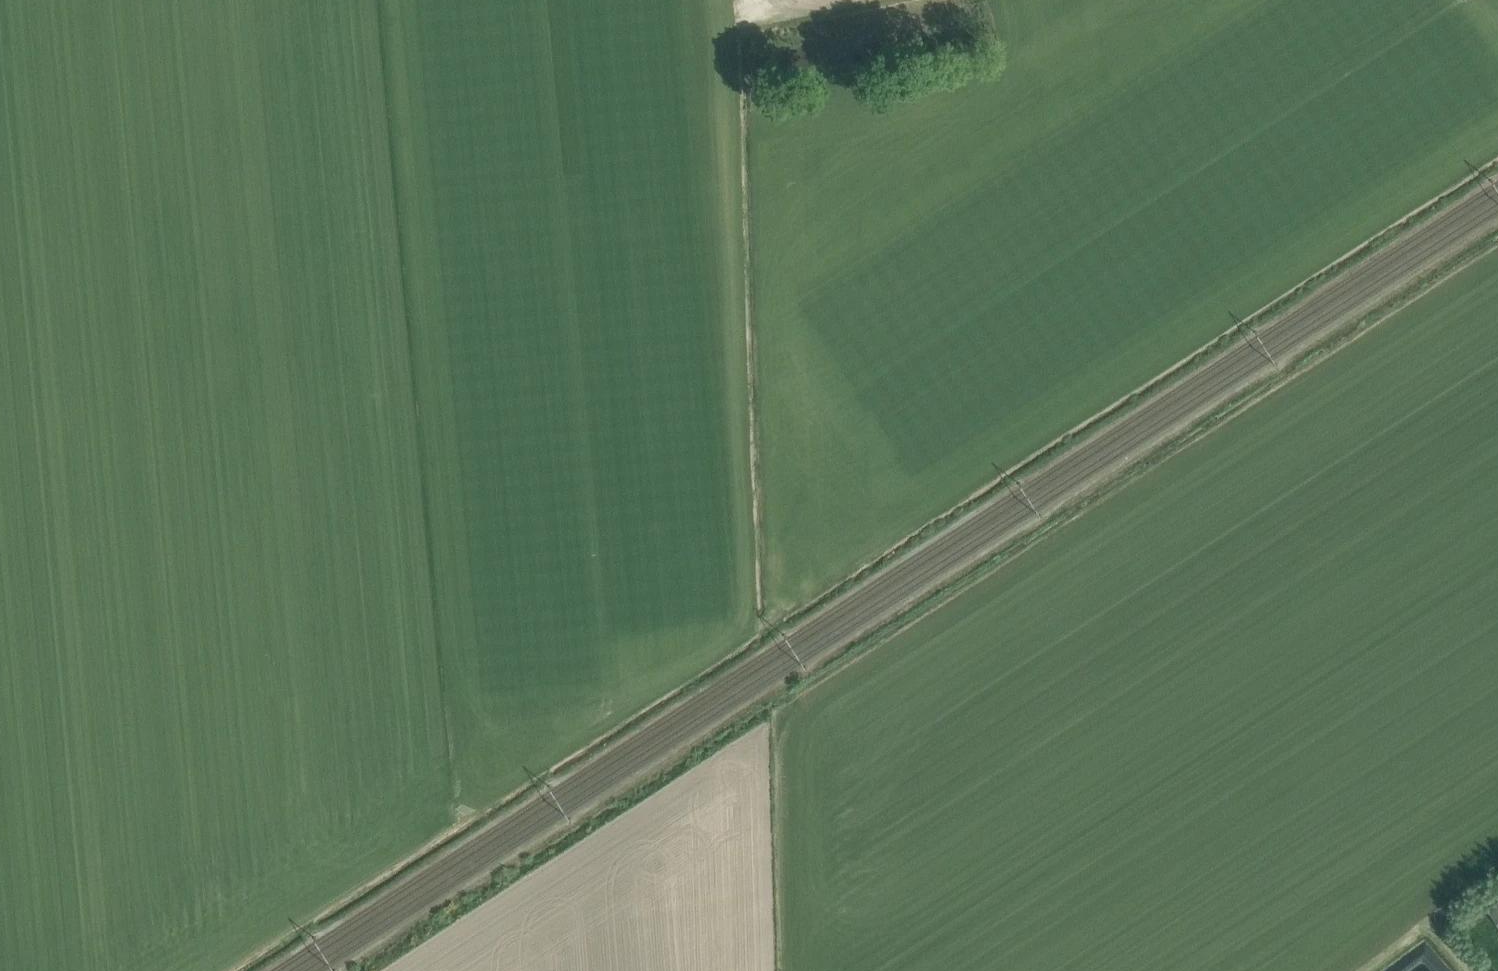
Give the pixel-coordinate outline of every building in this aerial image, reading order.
[(1488,911),(1494,918),(1497,923),(1497,904),(1488,911)]
